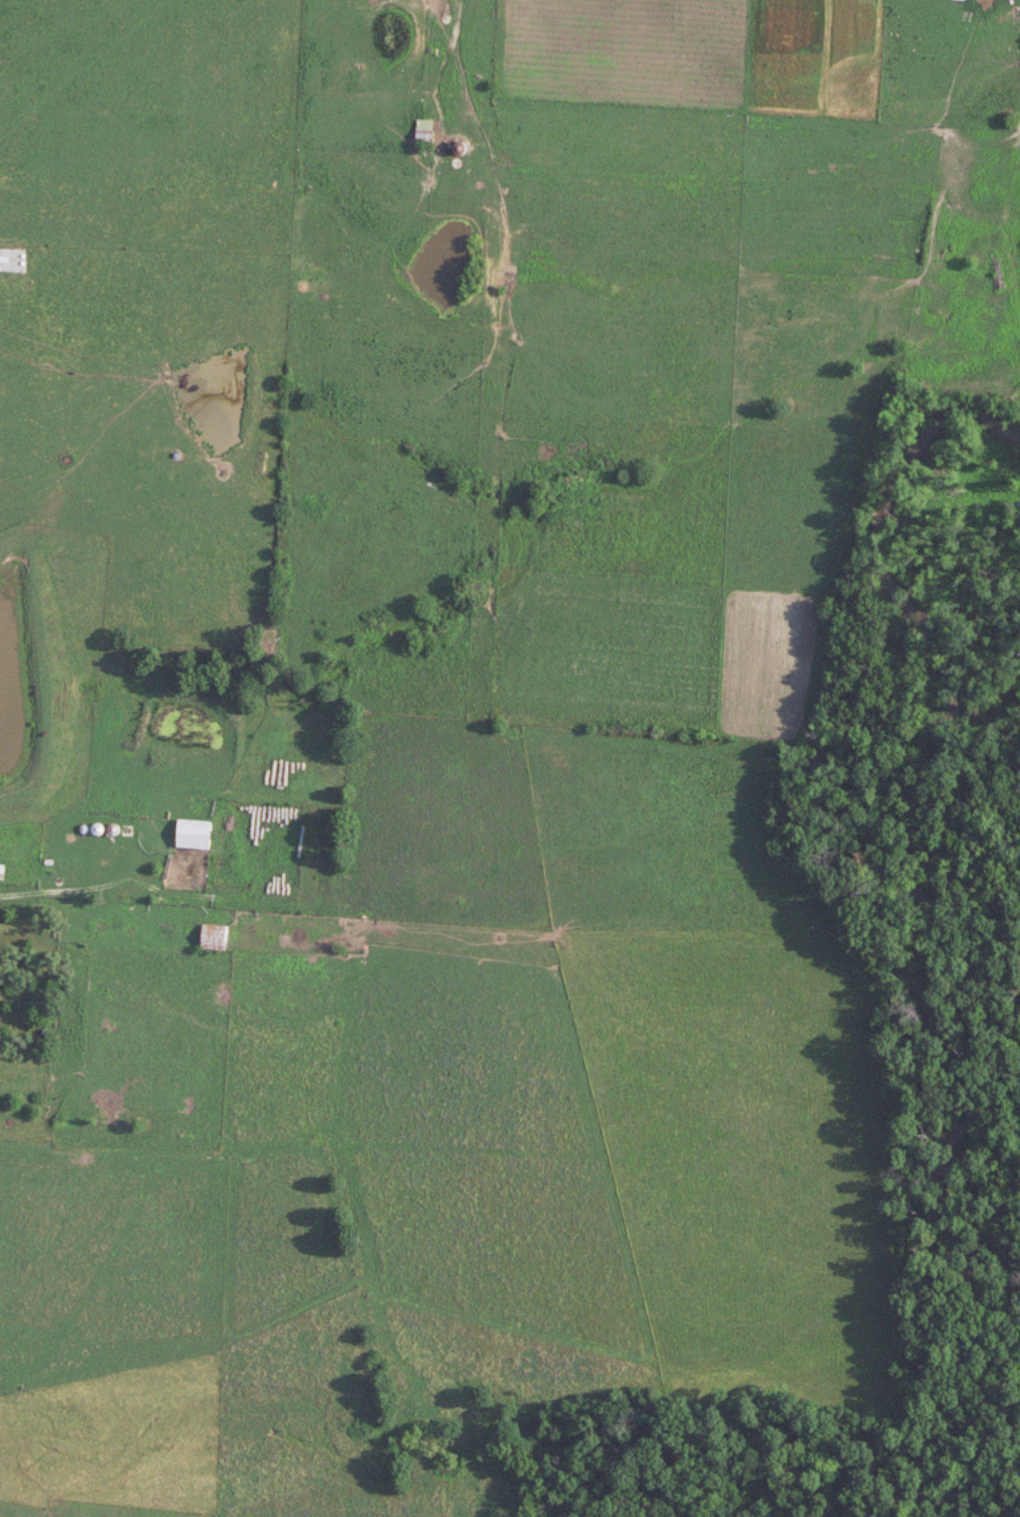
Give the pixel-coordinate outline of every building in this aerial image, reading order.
[(433,154),(433,119),(416,119),(416,154),(433,154)] [(175,849),(212,849),(212,821),(175,821),(175,849)]
